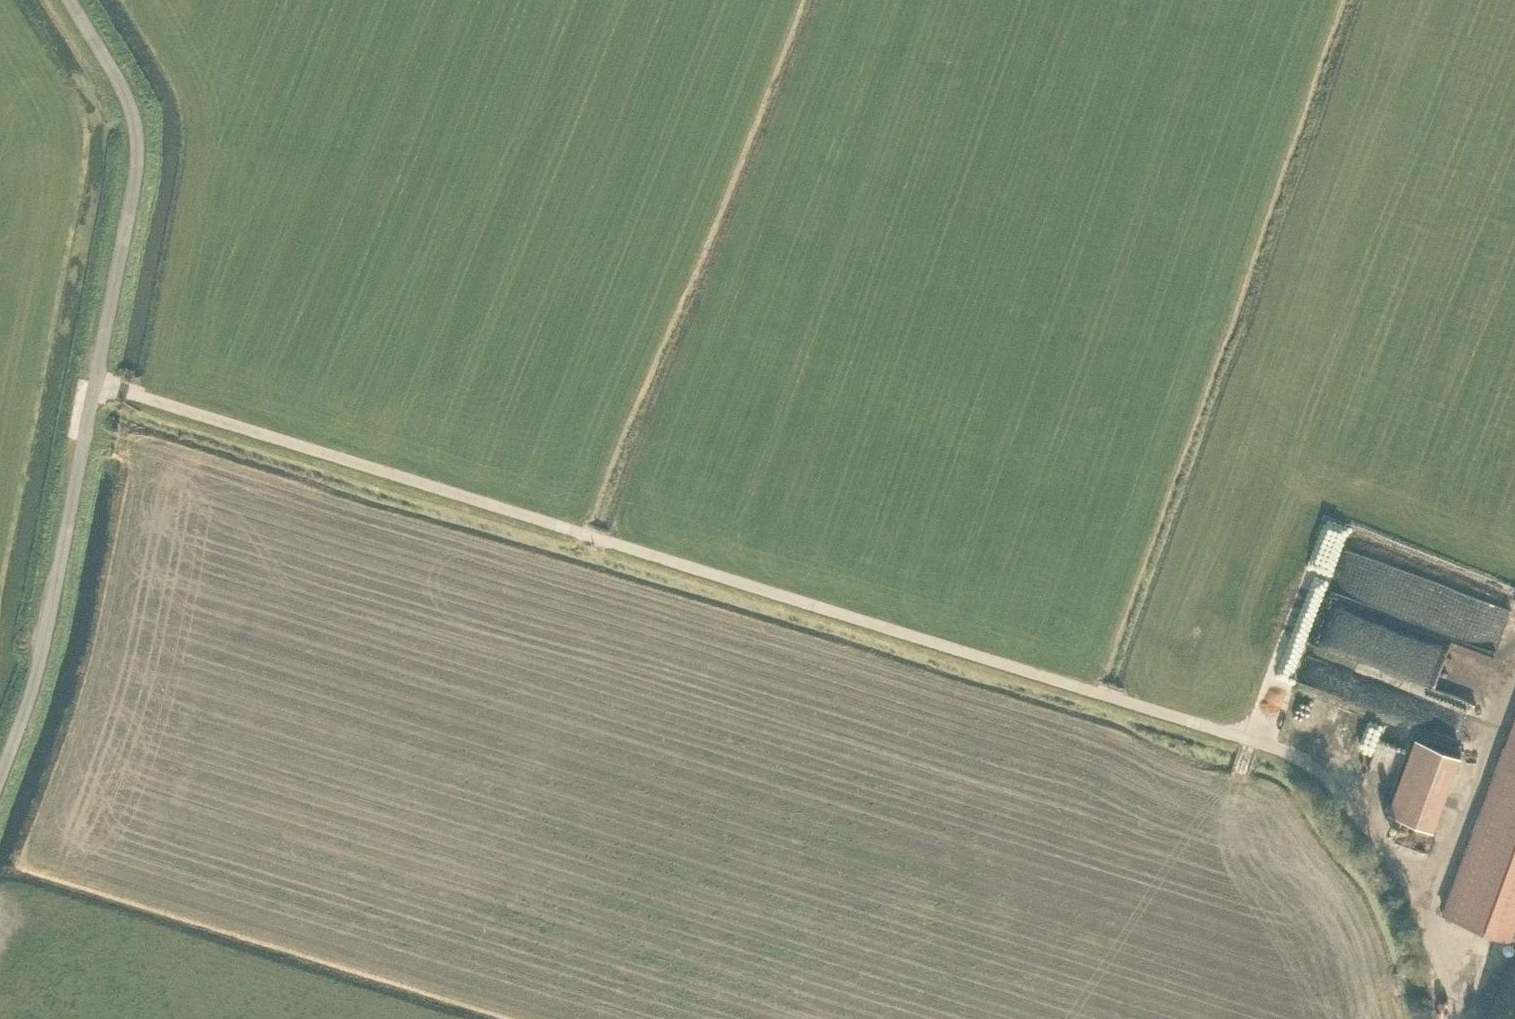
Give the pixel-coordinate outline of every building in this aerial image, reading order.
[(1443,913),(1514,940),(1514,722),(1443,913)] [(1414,740),(1386,815),(1431,832),(1459,757),(1414,740)]
